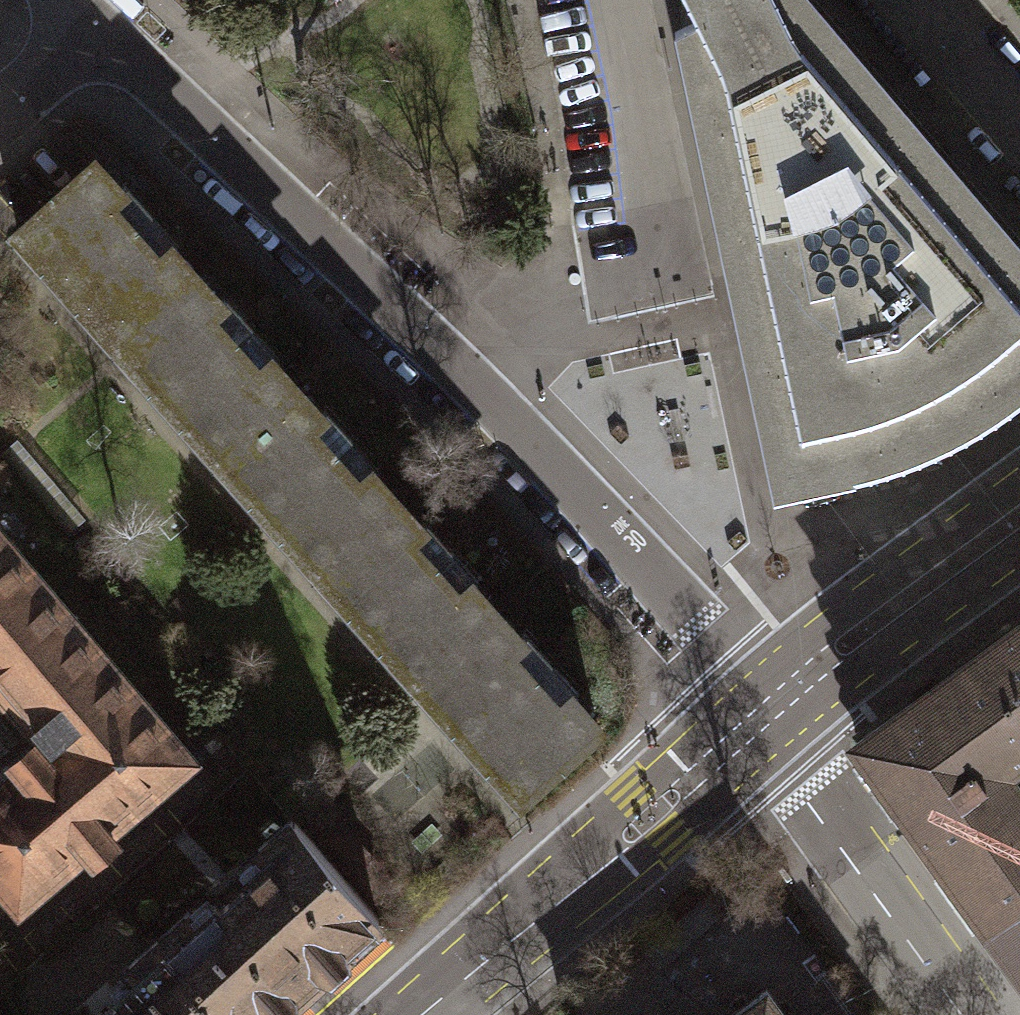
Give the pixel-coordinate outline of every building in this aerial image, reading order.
[(699,18),(683,27),(783,491),(869,472),(911,459),(951,441),(990,420),(1019,398),(1019,252),(804,0),(690,0),(699,18)] [(17,230),(119,344),(196,275),(171,248),(163,256),(111,198),(120,190),(94,161),(17,230)] [(220,302),(196,275),(119,344),(218,455),(295,386),(271,359),(262,367),(211,310),(220,302)] [(320,414),(295,386),(218,455),(319,567),(396,498),(372,471),(363,479),(311,422),(320,414)] [(420,525),(396,498),(319,567),(419,679),(496,610),(472,583),(463,592),(411,534),(420,525)] [(18,905),(192,758),(0,534),(0,884),(18,905)] [(521,637),(496,610),(419,679),(521,792),(598,723),(573,695),(563,703),(511,645),(521,637)] [(991,642),(926,691),(962,740),(958,743),(985,780),(1003,767),(1006,770),(1007,769),(1019,760),(1019,622),(991,642)] [(926,691),(856,741),(987,922),(1019,898),(1019,787),(1007,769),(1006,770),(1003,767),(985,780),(958,743),(962,740),(926,691)] [(345,950),(379,920),(290,821),(258,850),(264,857),(245,875),(250,881),(220,908),(215,902),(195,919),(188,912),(158,939),(197,983),(194,985),(208,1001),(202,1006),(211,1014),(289,1014),(297,1008),(295,996),(322,971),(332,975),(347,962),(345,950)] [(987,922),(996,935),(1019,968),(1019,898),(987,922)] [(202,1006),(208,1001),(194,985),(197,983),(158,939),(127,967),(135,975),(116,992),(121,998),(102,1014),(211,1014),(202,1006)] [(728,1014),(787,1014),(767,987),(728,1014)]
